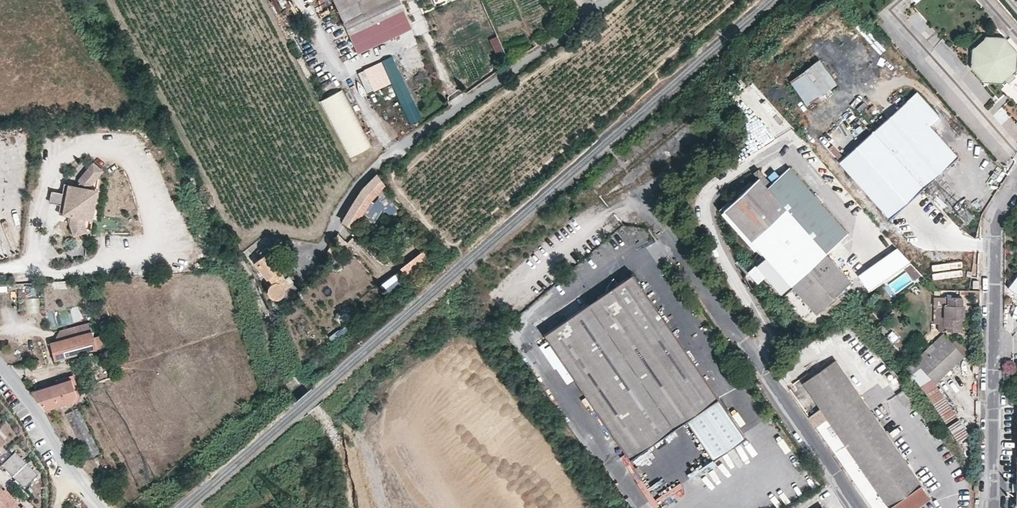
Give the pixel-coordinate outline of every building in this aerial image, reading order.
[(359,0),(334,0),(349,35),(382,20),(404,10),(399,0),(389,0),(364,11),(359,1),(359,0)] [(389,0),(362,0),(359,1),(364,11),(389,0)] [(412,28),(404,10),(382,20),(391,38),(412,28)] [(382,20),(349,35),(357,54),(391,38),(382,20)] [(985,38),(970,52),(970,72),(983,86),(1002,87),(1005,84),(1012,77),(1016,74),(1016,54),(1004,40),(985,38)] [(420,119),(391,57),(382,61),(411,123),(420,119)] [(837,84),(819,59),(789,81),(807,105),(837,84)] [(358,70),(367,92),(391,82),(381,60),(358,70)] [(489,76),(499,68),(494,60),(483,67),(489,76)] [(1012,77),(1005,84),(1007,86),(1014,80),(1012,77)] [(370,147),(344,88),(322,98),(348,157),(370,147)] [(918,99),(843,165),(894,223),(964,161),(936,129),(941,125),(918,99)] [(824,154),(813,136),(808,139),(819,157),(824,154)] [(94,175),(99,168),(89,161),(84,168),(94,175)] [(759,169),(735,184),(741,194),(723,210),(816,314),(851,282),(827,254),(848,234),(789,167),(771,183),(759,169)] [(64,194),(66,194),(65,204),(63,205),(61,214),(67,214),(70,215),(69,223),(74,236),(86,230),(83,220),(84,217),(86,217),(91,187),(89,186),(89,183),(94,175),(84,168),(77,180),(76,183),(73,183),(72,186),(65,184),(64,194)] [(353,205),(346,217),(356,224),(368,202),(369,201),(383,187),(383,186),(375,177),(359,194),(353,205)] [(48,199),(48,202),(58,203),(56,213),(61,214),(63,205),(65,204),(66,194),(64,194),(65,184),(62,184),(60,193),(50,192),(48,199)] [(96,187),(91,187),(86,217),(90,217),(96,187)] [(627,232),(622,226),(606,241),(611,246),(627,232)] [(282,287),(281,286),(274,275),(279,272),(282,270),(269,251),(255,261),(268,280),(268,279),(272,285),(270,287),(269,291),(268,293),(269,294),(270,296),(270,297),(271,298),(274,299),(278,300),(279,299),(281,298),(282,297),(283,296),(283,294),(284,293),(284,291),(283,290),(283,289),(282,287)] [(289,288),(279,272),(274,275),(281,286),(282,287),(283,289),(283,290),(284,291),(289,288)] [(605,292),(544,335),(613,434),(630,458),(631,460),(688,420),(715,460),(747,438),(633,274),(618,284),(616,281),(611,286),(609,284),(608,286),(607,287),(606,289),(606,291),(605,292)] [(943,307),(943,332),(962,332),(963,298),(934,298),(933,306),(943,307)] [(937,331),(943,332),(943,307),(933,306),(933,324),(937,324),(937,331)] [(49,344),(55,361),(88,352),(108,346),(105,334),(93,337),(92,331),(49,344)] [(944,334),(915,362),(917,364),(910,370),(923,384),(921,385),(956,438),(966,431),(935,384),(964,357),(964,348),(952,335),(948,339),(944,334)] [(803,383),(889,507),(918,507),(930,499),(835,361),(803,383)] [(31,392),(44,411),(78,399),(71,379),(31,392)] [(89,458),(100,453),(78,409),(66,415),(89,458)] [(54,418),(50,421),(61,442),(66,438),(54,418)] [(630,458),(613,434),(608,438),(625,462),(630,458)] [(13,480),(27,466),(15,454),(1,468),(13,480)] [(24,491),(38,478),(27,466),(13,480),(24,491)] [(9,499),(3,493),(0,490),(0,507),(9,499)] [(15,505),(9,499),(0,507),(18,507),(15,505)]
